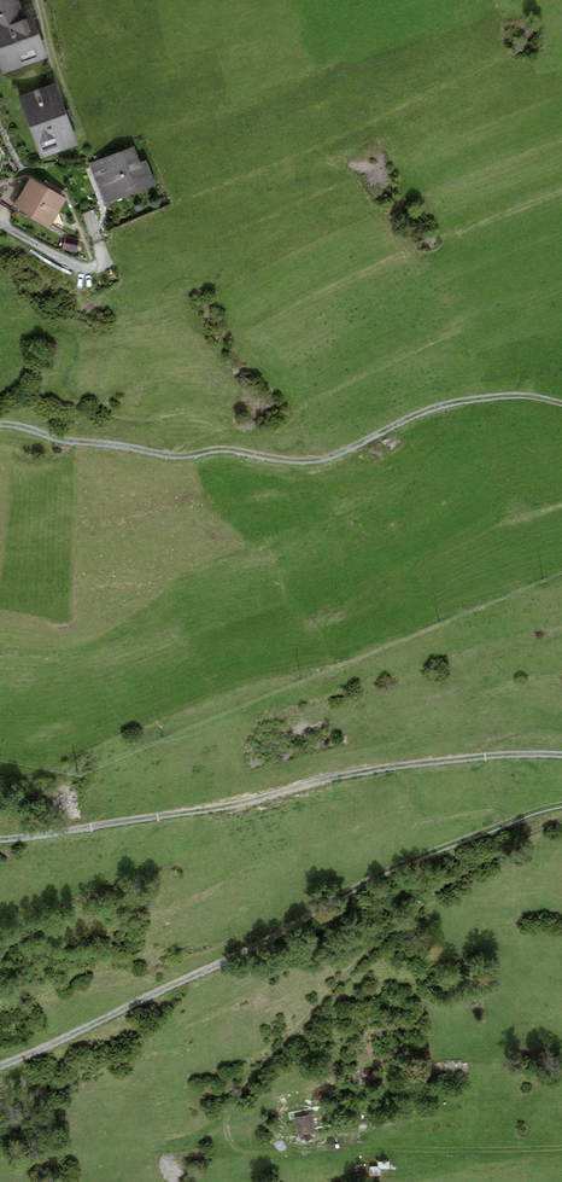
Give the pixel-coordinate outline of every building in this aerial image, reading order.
[(2,74),(48,57),(30,9),(23,11),(19,0),(0,0),(0,67),(2,74)] [(54,84),(17,98),(40,159),(78,145),(69,122),(74,121),(67,104),(62,105),(54,84)] [(133,148),(90,164),(106,206),(156,186),(146,160),(138,163),(133,148)] [(31,177),(14,205),(49,227),(66,198),(31,177)] [(77,238),(63,236),(61,249),(75,251),(77,238)] [(411,1097),(395,1101),(397,1108),(413,1103),(411,1097)] [(312,1114),(294,1118),(298,1135),(316,1131),(312,1114)] [(379,1168),(370,1168),(370,1176),(380,1176),(379,1168)]
